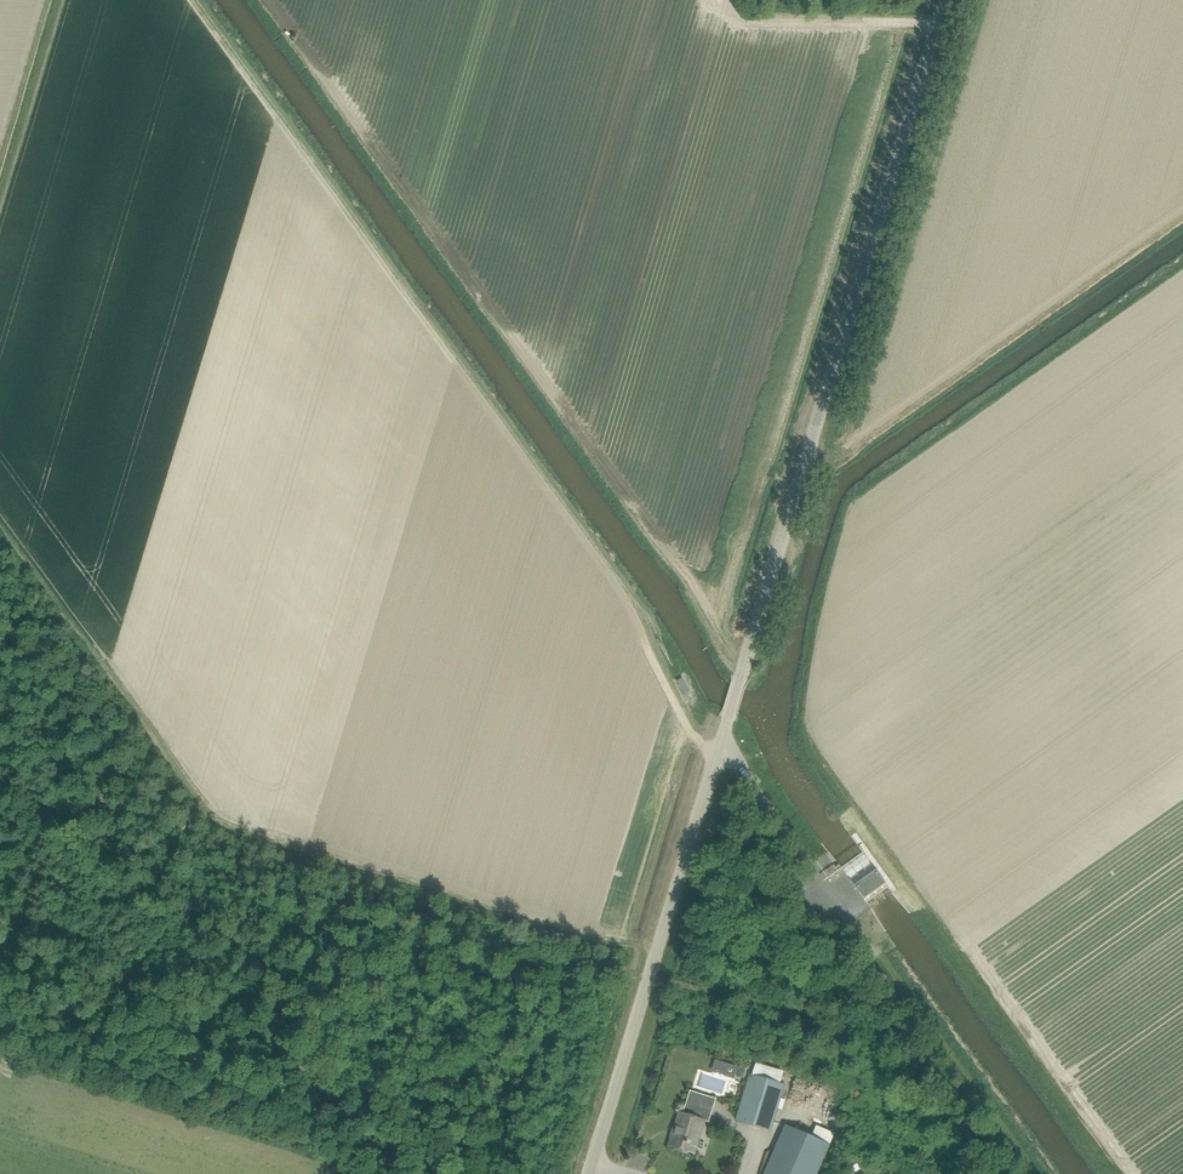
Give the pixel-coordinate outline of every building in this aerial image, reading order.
[(689,690),(682,677),(676,680),(683,693),(689,690)] [(859,867),(847,876),(866,903),(888,887),(869,860),(859,867)] [(822,919),(817,923),(820,928),(825,924),(822,919)] [(784,1085),(752,1076),(749,1075),(735,1121),(770,1131),(784,1085)] [(693,1154),(703,1121),(708,1122),(716,1099),(689,1090),(682,1114),(678,1113),(668,1146),(693,1154)] [(829,1144),(784,1125),(763,1173),(816,1173),(829,1144)]
